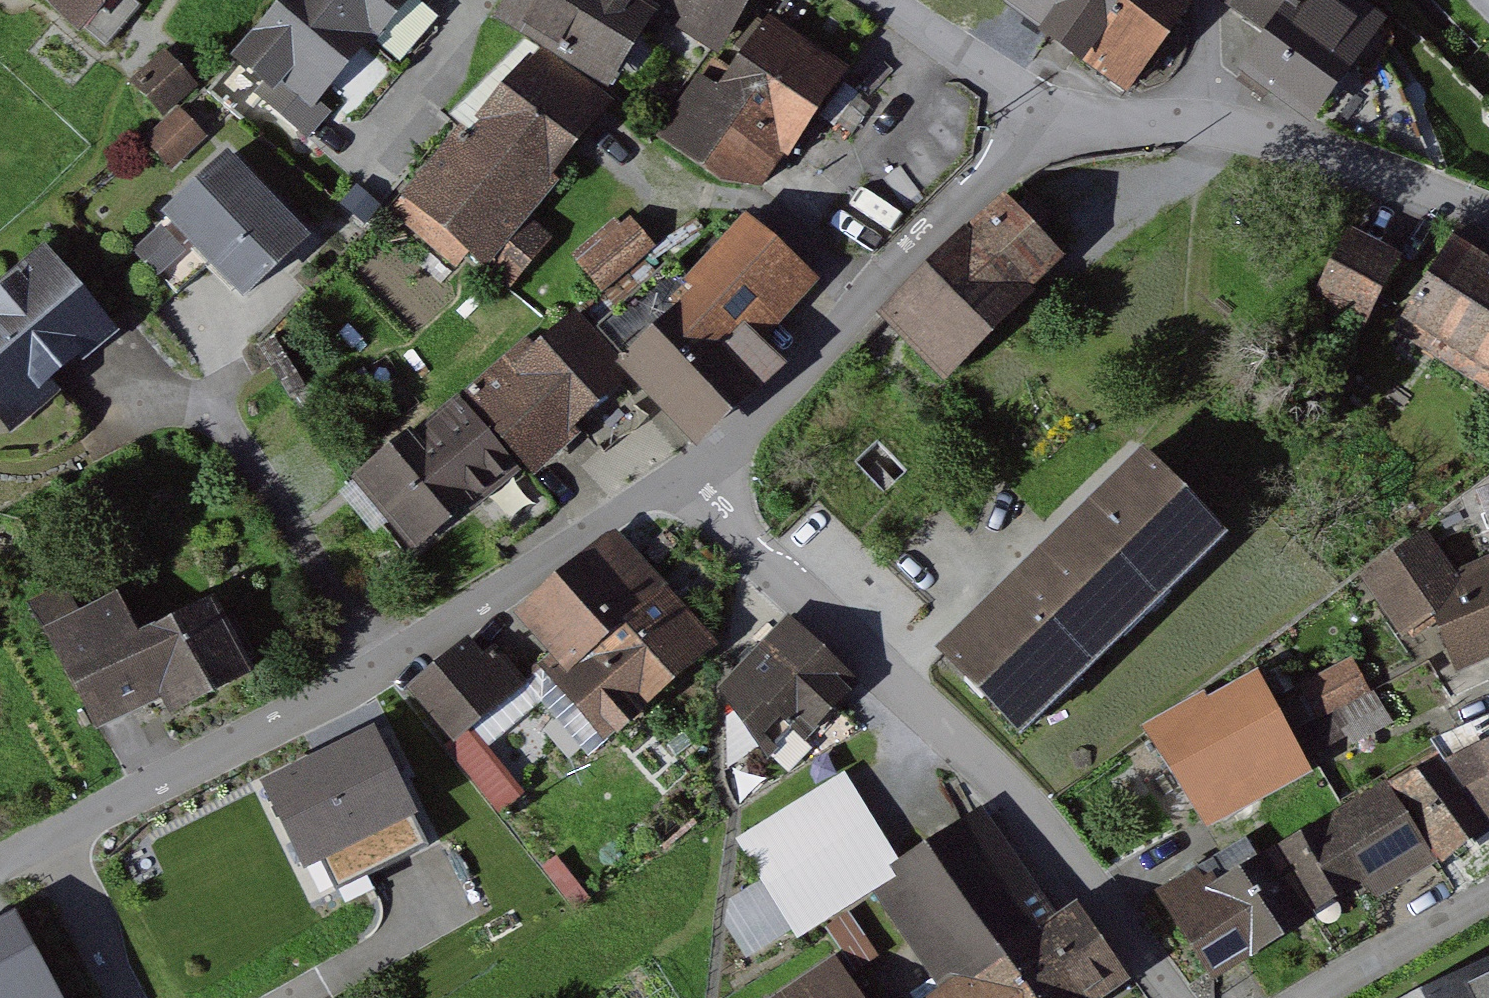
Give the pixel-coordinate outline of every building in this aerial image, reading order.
[(109,0),(69,0),(92,20),(109,0)] [(299,0),(288,0),(228,70),(306,136),(371,61),(299,0)] [(371,61),(423,0),(299,0),(371,61)] [(601,98),(646,26),(603,0),(515,0),(495,32),(601,98)] [(760,0),(653,0),(642,16),(718,65),(760,0)] [(1134,91),(1191,7),(1182,0),(1009,0),(1006,5),(1134,91)] [(1313,124),(1377,43),(1323,0),(1229,0),(1273,35),(1245,70),(1313,124)] [(753,32),(661,162),(711,197),(749,203),(776,168),(781,172),(841,93),(835,89),(753,32)] [(197,88),(166,52),(132,80),(163,116),(197,88)] [(515,67),(396,215),(473,277),(593,130),(515,67)] [(244,298),(312,234),(233,150),(165,213),(244,298)] [(879,326),(938,383),(1049,270),(991,212),(879,326)] [(635,216),(580,259),(604,288),(658,245),(635,216)] [(737,230),(606,365),(681,437),(727,389),(715,377),(799,290),(737,230)] [(1304,298),(1356,330),(1389,278),(1336,245),(1304,298)] [(1478,401),(1488,385),(1488,295),(1424,249),(1370,325),(1478,401)] [(0,281),(0,403),(96,332),(37,253),(0,281)] [(552,321),(448,404),(504,475),(609,392),(552,321)] [(350,481),(407,552),(504,475),(448,404),(350,481)] [(943,647),(1025,733),(1232,538),(1151,452),(943,647)] [(1467,499),(1488,581),(1488,493),(1467,499)] [(546,668),(603,738),(717,645),(627,536),(527,618),(559,658),(546,668)] [(1418,543),(1356,581),(1392,639),(1416,625),(1454,601),(1418,543)] [(1436,675),(1488,654),(1488,581),(1454,601),(1416,625),(1436,675)] [(26,617),(80,735),(219,672),(191,611),(128,640),(101,583),(26,617)] [(726,702),(768,750),(843,686),(801,638),(726,702)] [(413,687),(453,737),(522,681),(495,649),(482,659),(468,643),(413,687)] [(1348,666),(1268,711),(1301,766),(1380,721),(1348,666)] [(1138,748),(1187,832),(1301,766),(1268,711),(1252,683),(1138,748)] [(439,848),(374,712),(249,771),(313,907),(439,848)] [(1488,832),(1488,748),(1436,771),(1466,841),(1488,832)] [(1361,794),(1422,870),(1455,834),(1418,770),(1361,794)] [(794,933),(871,889),(898,873),(844,779),(740,839),(794,933)] [(1315,831),(1264,859),(1299,923),(1361,890),(1376,907),(1422,870),(1361,794),(1315,831)] [(985,823),(898,873),(871,889),(930,990),(916,997),(1086,997),(985,823)] [(1189,982),(1299,923),(1264,859),(1154,917),(1189,982)] [(15,909),(0,917),(0,997),(62,997),(15,909)] [(850,910),(830,922),(858,967),(877,955),(850,910)] [(1419,997),(1488,997),(1488,964),(1419,997)] [(834,969),(783,997),(851,997),(834,969)]
